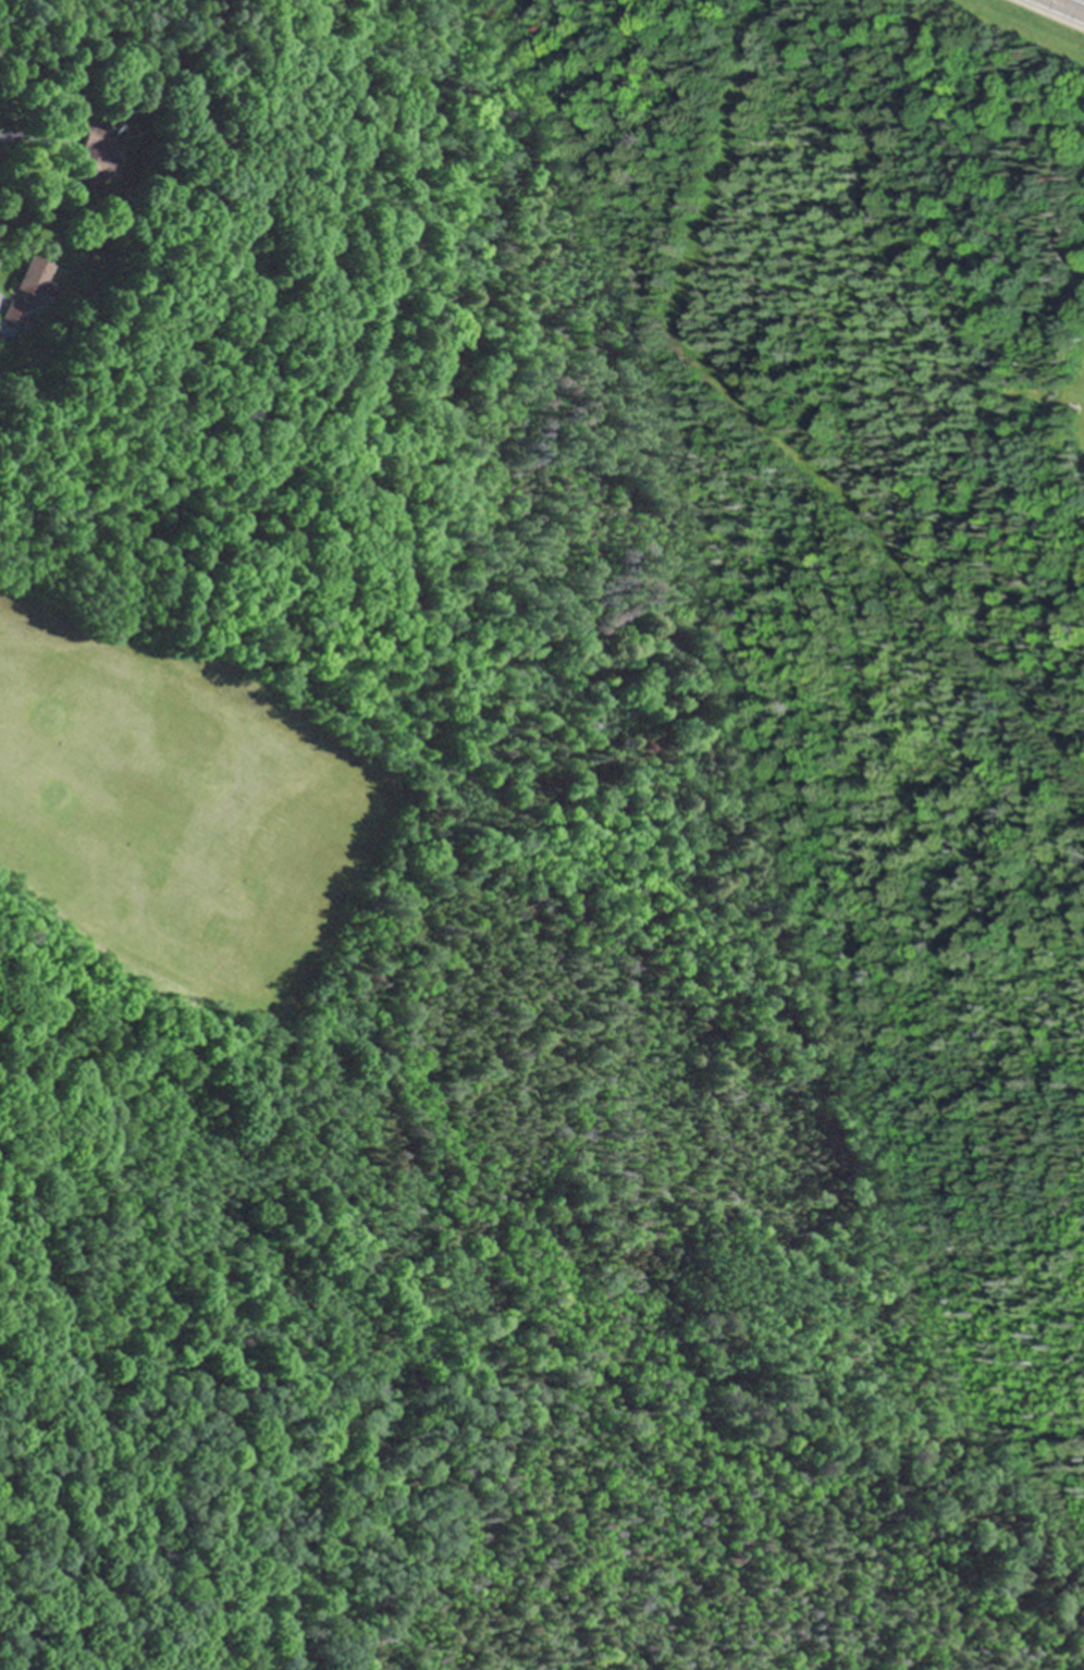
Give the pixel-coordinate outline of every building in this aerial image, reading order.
[(77,127),(72,175),(117,180),(122,131),(77,127)] [(29,299),(46,265),(26,254),(9,289),(29,299)]
